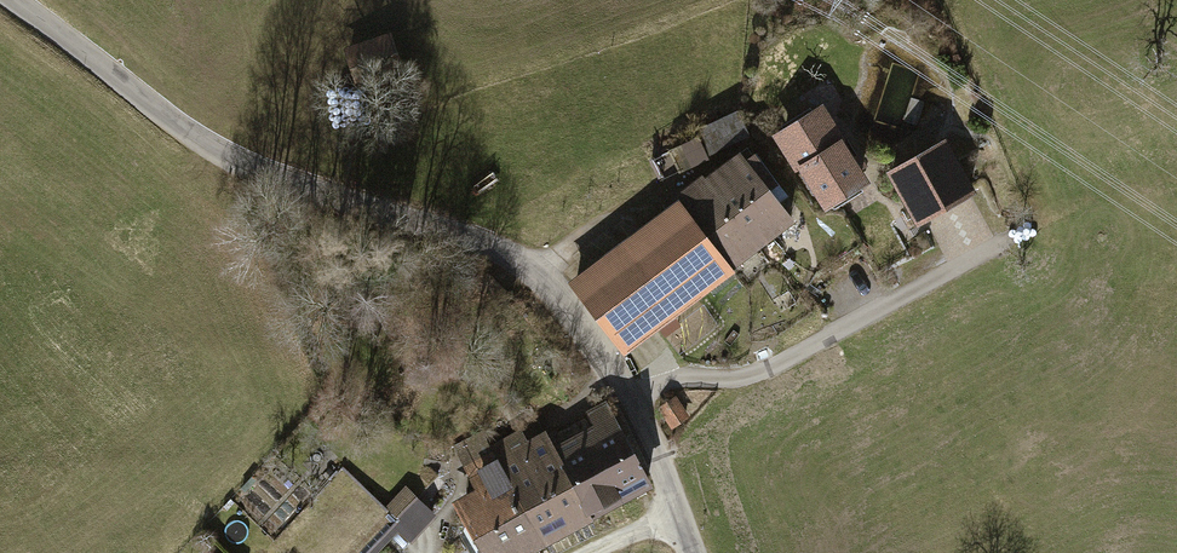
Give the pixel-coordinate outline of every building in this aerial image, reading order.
[(393,36),(341,52),(349,76),(401,60),(393,36)] [(822,99),(769,132),(790,166),(793,164),(823,211),(868,183),(860,170),(866,166),(858,152),(852,156),(839,136),(843,133),(822,99)] [(736,110),(697,130),(708,151),(747,131),(736,110)] [(943,136),(884,170),(916,225),(975,191),(943,136)] [(677,193),(733,266),(793,220),(780,203),(788,196),(752,149),(743,156),(737,148),(677,193)] [(565,279),(620,352),(733,266),(677,193),(565,279)] [(867,197),(856,197),(857,207),(867,206),(867,197)] [(657,409),(671,430),(689,418),(675,397),(657,409)] [(547,434),(589,517),(650,487),(605,399),(584,410),(590,421),(560,436),(556,429),(547,434)] [(540,542),(589,517),(547,434),(544,430),(526,439),(520,428),(490,443),(540,542)] [(540,542),(490,443),(484,431),(454,446),(475,488),(453,499),(480,552),(517,552),(540,542)] [(398,528),(411,540),(435,514),(404,485),(384,507),(395,517),(362,552),(376,552),(398,528)]
